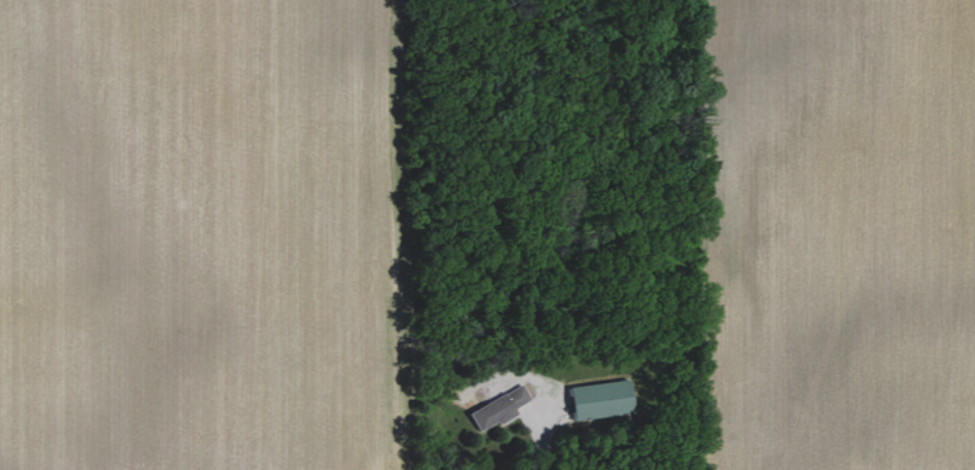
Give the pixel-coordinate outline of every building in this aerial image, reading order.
[(517,411),(515,407),(531,398),(522,383),(469,412),(480,432),(517,411)] [(571,391),(574,419),(636,412),(632,383),(571,391)]
